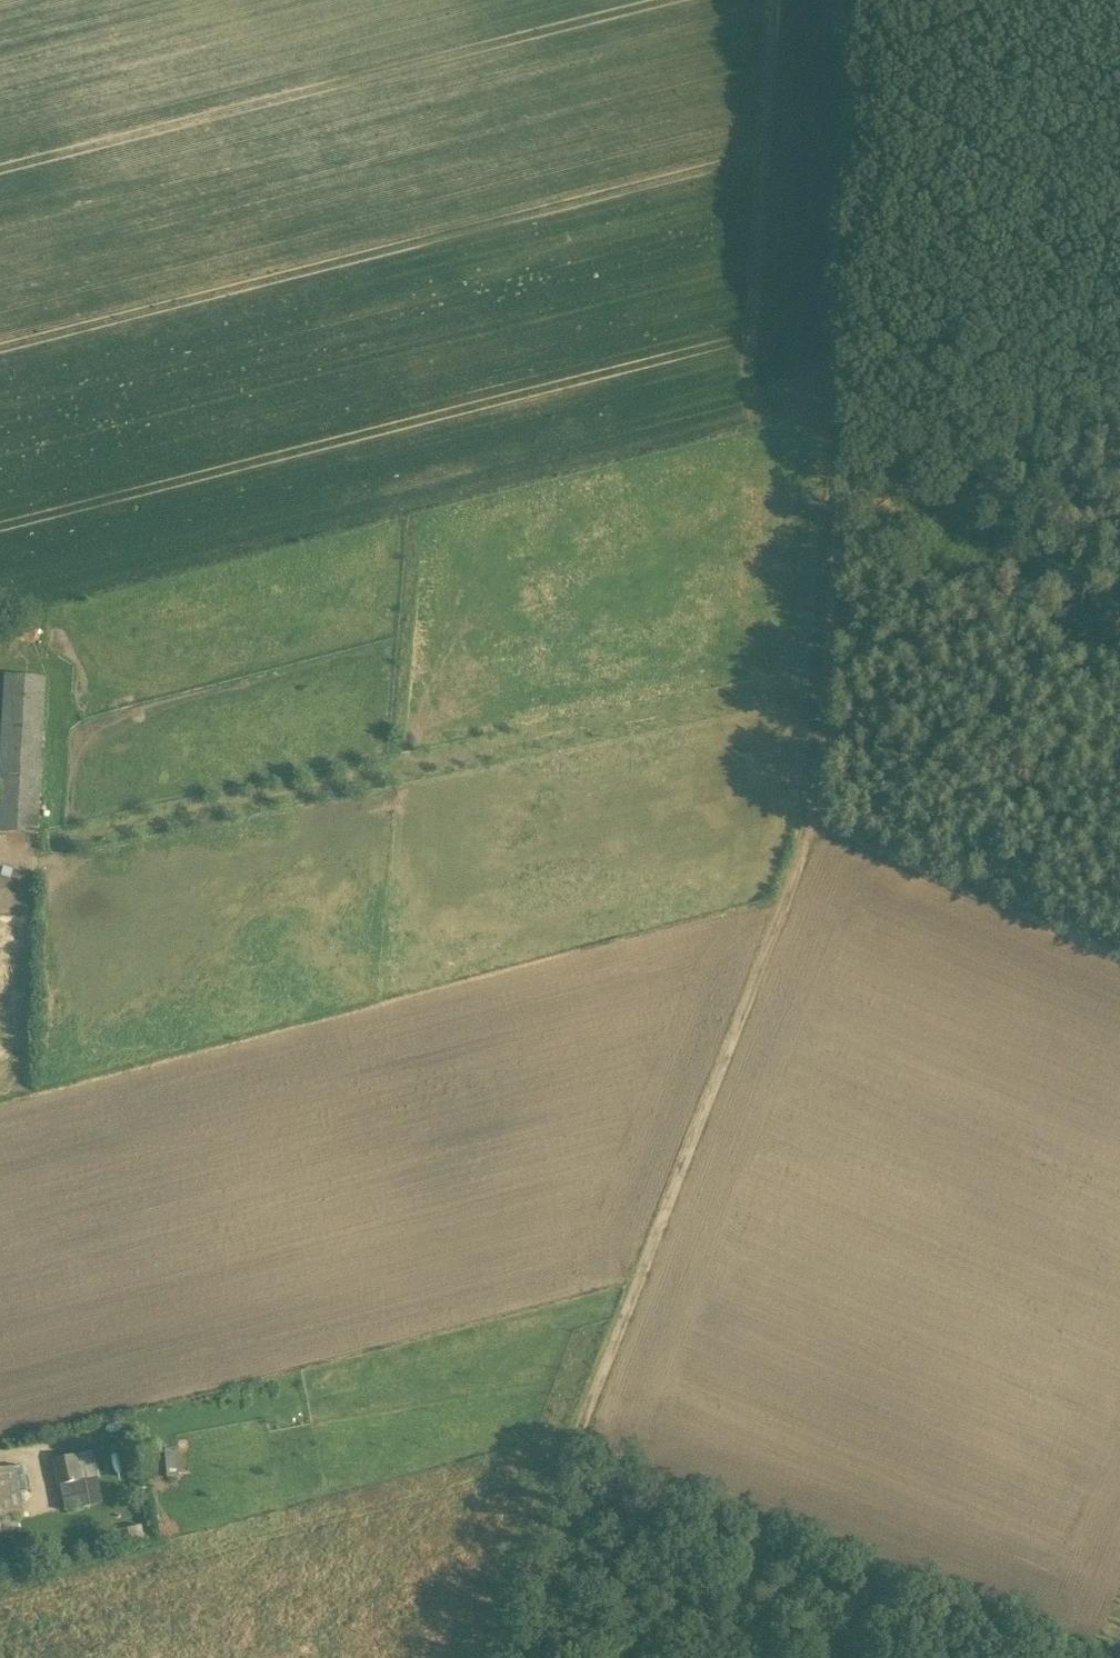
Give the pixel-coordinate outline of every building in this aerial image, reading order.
[(5,675),(0,798),(0,831),(39,834),(45,678),(5,675)] [(91,1452),(74,1456),(80,1480),(85,1479),(96,1477),(91,1452)] [(74,1456),(54,1460),(60,1487),(80,1482),(80,1480),(74,1456)] [(24,1467),(12,1470),(18,1504),(32,1502),(24,1467)] [(0,1472),(0,1517),(20,1513),(18,1504),(12,1470),(0,1472)] [(80,1482),(60,1487),(66,1511),(90,1506),(85,1479),(80,1480),(80,1482)]
